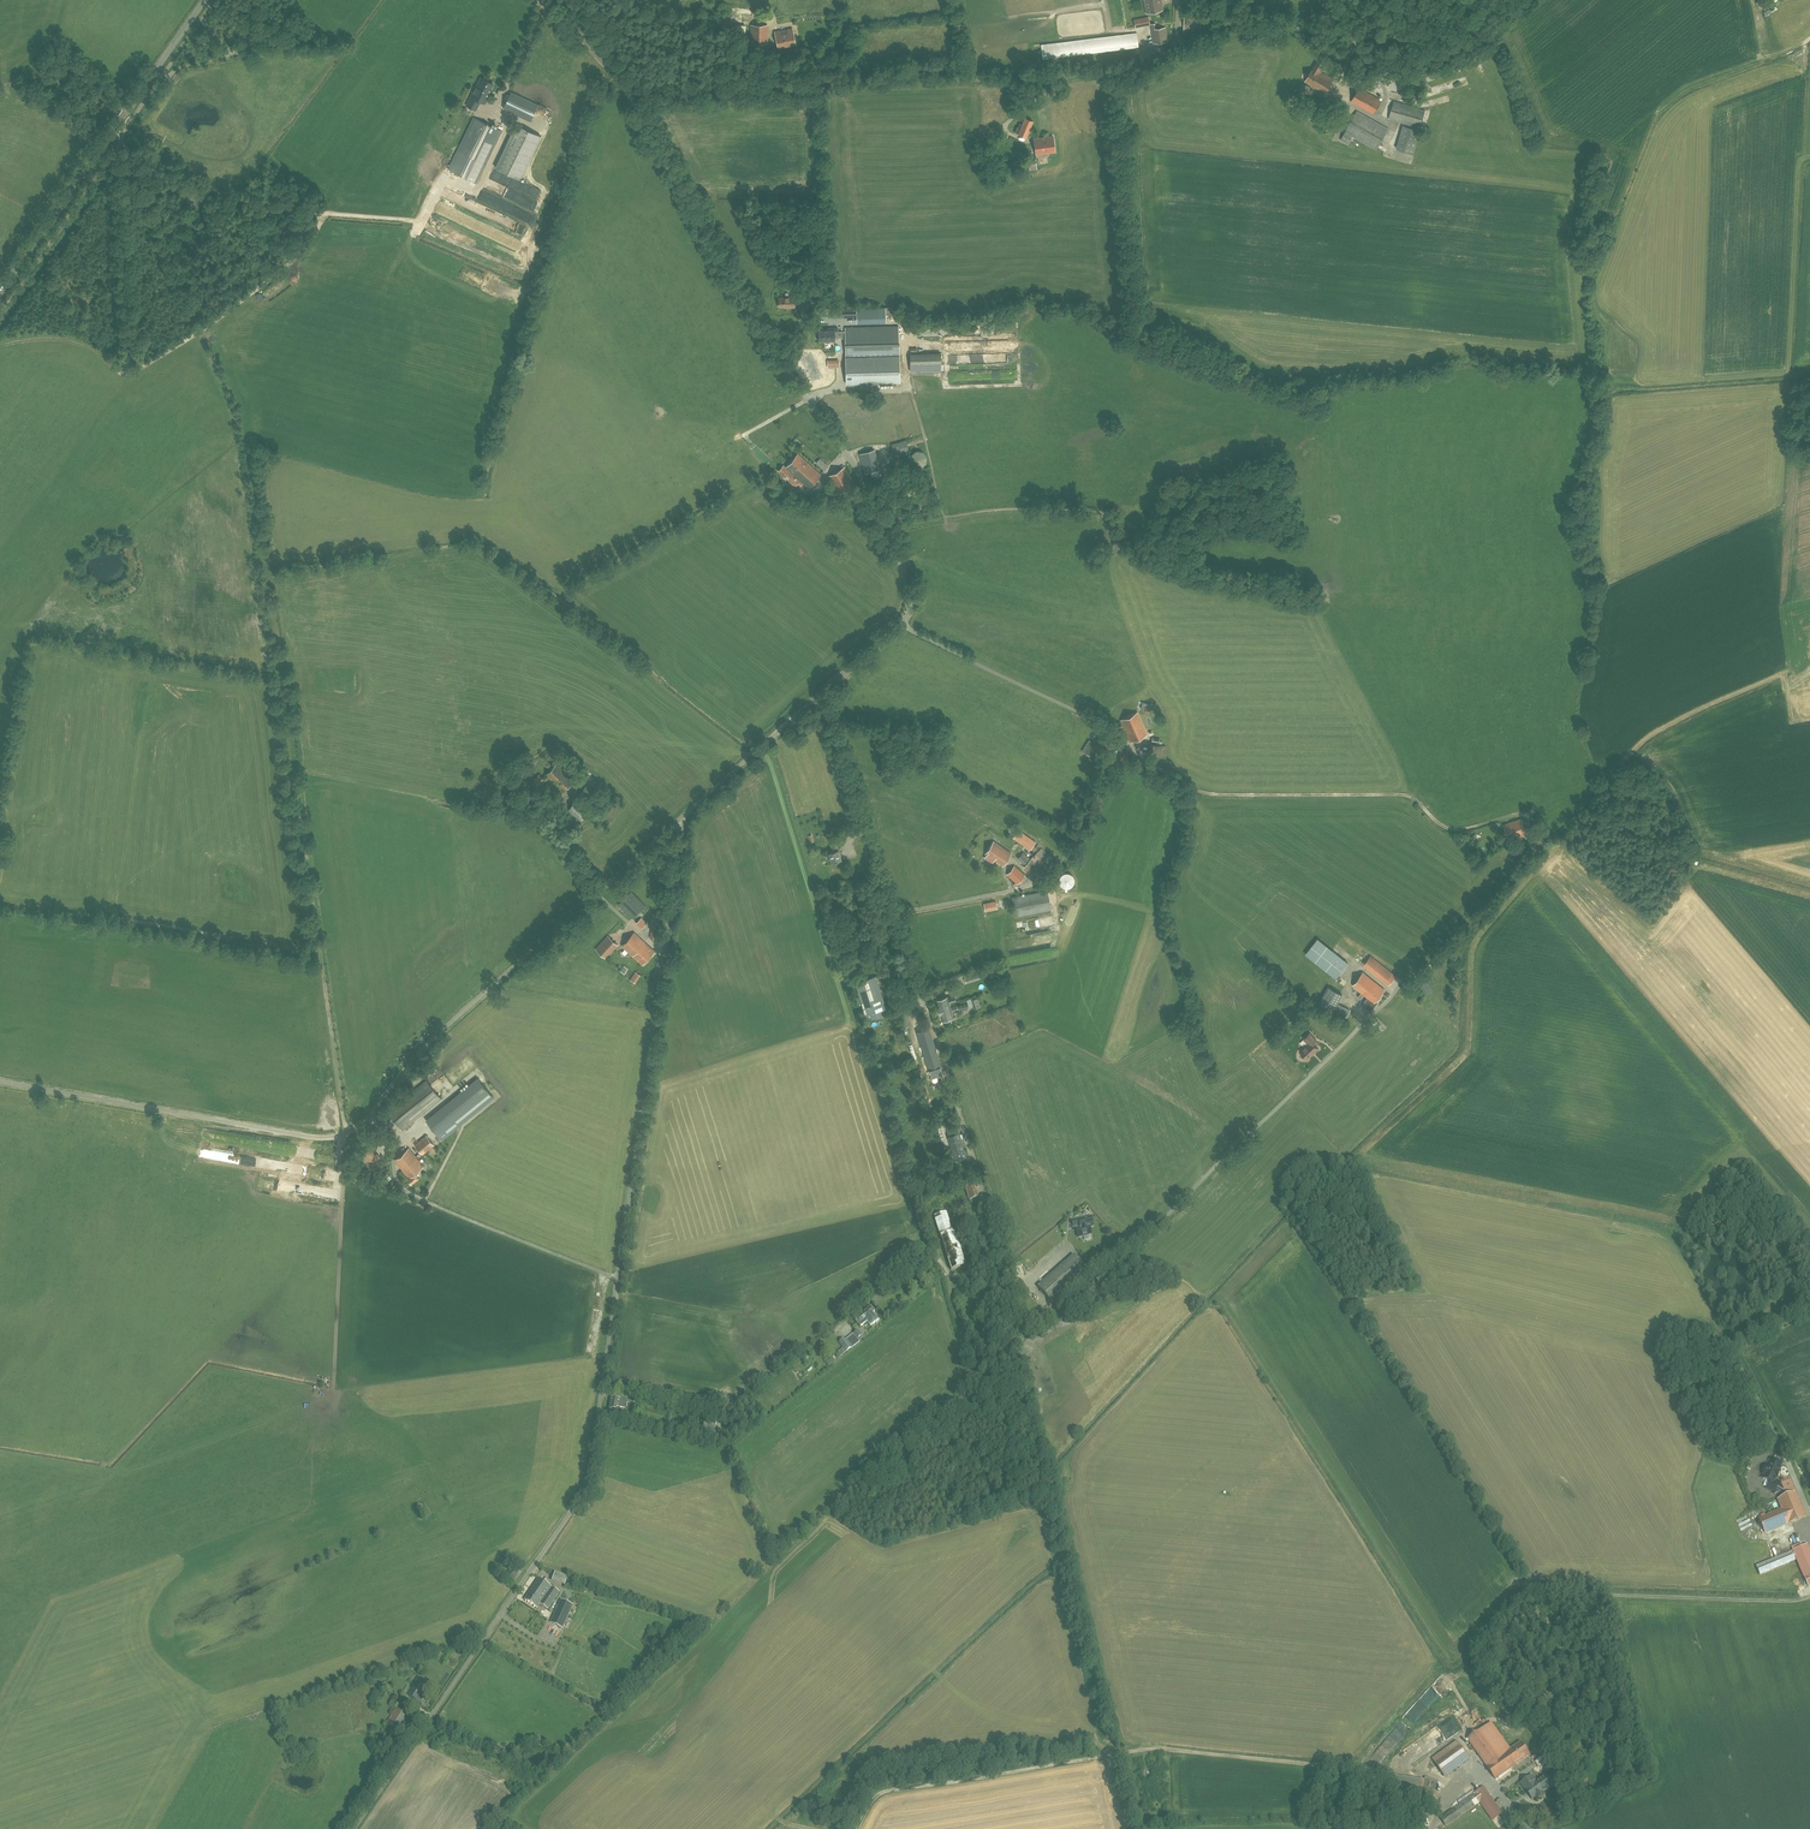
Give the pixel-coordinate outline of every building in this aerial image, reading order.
[(1161,0),(1144,0),(1147,13),(1163,10),(1161,0)] [(1190,31),(1201,32),(1202,16),(1185,15),(1184,34),(1189,35),(1190,31)] [(1148,16),(1139,18),(1141,26),(1150,25),(1148,16)] [(779,29),(794,26),(793,20),(778,23),(779,29)] [(724,21),(723,31),(738,33),(739,24),(739,23),(724,21)] [(1167,41),(1165,27),(1156,28),(1155,23),(1151,24),(1154,43),(1167,41)] [(768,43),(768,25),(751,25),(751,43),(768,43)] [(314,27),(303,36),(307,41),(318,32),(314,27)] [(796,46),(793,28),(775,31),(779,49),(796,46)] [(255,40),(252,29),(245,30),(247,42),(250,41),(251,42),(252,42),(252,41),(255,40)] [(1040,45),(1042,59),(1134,48),(1134,50),(1138,49),(1137,47),(1139,47),(1137,33),(1040,45)] [(727,35),(721,34),(718,53),(724,54),(727,35)] [(1319,59),(1305,82),(1325,94),(1333,79),(1322,72),(1327,64),(1319,59)] [(480,100),(486,103),(490,93),(489,92),(493,84),(481,77),(476,87),(476,86),(467,105),(476,109),(480,100)] [(1371,92),(1380,95),(1382,89),(1380,88),(1382,85),(1375,82),(1371,92)] [(1300,88),(1307,92),(1311,87),(1304,83),(1300,88)] [(1351,102),(1374,114),(1382,100),(1360,88),(1351,102)] [(531,121),(538,105),(511,92),(504,108),(531,121)] [(1425,110),(1394,101),(1389,119),(1420,128),(1425,110)] [(1341,140),(1348,143),(1352,136),(1376,150),(1388,129),(1357,111),(1341,140)] [(485,164),(501,131),(474,117),(458,150),(449,168),(477,182),(486,164),(485,164)] [(1025,117),(1022,124),(1019,123),(1015,132),(1027,138),(1034,121),(1025,117)] [(517,125),(495,170),(519,181),(541,136),(517,125)] [(1396,149),(1415,154),(1421,131),(1403,125),(1396,149)] [(1330,141),(1337,144),(1342,135),(1335,131),(1330,141)] [(1034,139),(1036,155),(1055,152),(1053,136),(1034,139)] [(1005,164),(1004,164),(998,167),(1000,172),(1007,170),(1009,169),(1010,171),(1022,166),(1019,159),(1005,164)] [(990,164),(995,176),(999,174),(995,162),(990,164)] [(534,197),(537,189),(531,186),(527,194),(534,197)] [(205,197),(196,189),(194,192),(193,191),(192,192),(193,193),(191,195),(200,203),(205,197)] [(515,202),(526,206),(530,197),(518,193),(515,202)] [(510,205),(507,212),(519,218),(522,210),(510,205)] [(293,222),(279,221),(278,238),(282,238),(281,240),(290,241),(290,240),(292,240),(292,237),(293,237),(293,222)] [(784,297),(779,298),(779,306),(787,306),(787,307),(795,307),(795,296),(784,297)] [(857,318),(858,323),(887,323),(886,308),(857,309),(857,313),(857,318)] [(856,309),(832,309),(832,318),(856,318),(856,309)] [(845,327),(846,331),(838,331),(838,328),(830,328),(830,330),(819,330),(819,341),(835,340),(835,338),(846,337),(847,384),(900,382),(899,326),(845,327)] [(135,353),(128,349),(121,362),(128,366),(135,353)] [(941,352),(910,353),(911,372),(942,371),(941,352)] [(895,455),(909,451),(906,439),(891,444),(895,455)] [(923,451),(916,450),(911,454),(910,460),(915,466),(921,467),(926,462),(926,456),(923,451)] [(821,474),(798,454),(786,467),(784,465),(778,471),(794,486),(797,483),(800,486),(803,483),(809,488),(821,474)] [(845,466),(829,475),(839,493),(855,485),(845,466)] [(1147,734),(1137,712),(1121,719),(1131,742),(1147,734)] [(1118,738),(1104,729),(1096,742),(1111,751),(1118,738)] [(1153,737),(1152,743),(1149,743),(1148,754),(1159,756),(1160,755),(1164,757),(1166,746),(1159,745),(1160,737),(1153,737)] [(1099,745),(1089,739),(1082,751),(1092,757),(1099,745)] [(1118,768),(1125,756),(1118,753),(1113,766),(1118,768)] [(519,786),(527,773),(520,768),(511,780),(519,786)] [(476,796),(488,799),(490,791),(477,789),(476,796)] [(611,797),(596,818),(606,825),(621,804),(611,797)] [(561,802),(558,807),(580,823),(590,809),(576,799),(569,808),(561,802)] [(1509,838),(1526,832),(1521,818),(1504,824),(1509,838)] [(1030,850),(1036,842),(1019,830),(1013,838),(1029,849),(1030,850)] [(1539,834),(1530,842),(1536,850),(1546,841),(1539,834)] [(831,862),(841,859),(838,849),(836,841),(830,842),(832,851),(829,852),(831,862)] [(990,862),(993,858),(1003,865),(1011,853),(994,841),(985,853),(987,854),(985,858),(990,862)] [(1024,866),(1031,859),(1023,852),(1017,858),(1024,866)] [(1015,865),(1007,874),(1017,884),(1025,875),(1015,865)] [(1035,871),(1042,878),(1047,874),(1040,867),(1035,871)] [(1074,882),(1075,880),(1074,878),(1074,877),(1073,876),(1072,874),(1070,873),(1069,873),(1068,872),(1066,872),(1064,873),(1063,873),(1062,874),(1061,875),(1060,876),(1060,877),(1059,879),(1059,880),(1059,881),(1060,883),(1060,884),(1061,886),(1063,887),(1065,888),(1066,888),(1067,888),(1068,888),(1069,887),(1070,887),(1072,886),(1073,884),(1074,883),(1074,882)] [(631,891),(618,904),(631,918),(645,904),(631,891)] [(1051,910),(1047,891),(1012,897),(1015,916),(1051,910)] [(852,895),(847,896),(851,908),(856,907),(852,895)] [(985,911),(998,909),(996,901),(983,903),(985,911)] [(659,924),(652,924),(650,938),(657,939),(659,924)] [(642,964),(654,951),(634,932),(622,946),(642,964)] [(596,949),(606,958),(618,945),(608,936),(596,949)] [(1333,950),(1318,938),(1305,954),(1328,972),(1336,978),(1348,962),(1333,950)] [(1395,976),(1371,956),(1363,965),(1388,985),(1395,976)] [(980,970),(965,975),(966,981),(982,976),(981,972),(980,970)] [(635,971),(630,980),(636,983),(641,975),(635,971)] [(1364,995),(1367,997),(1374,1003),(1375,1001),(1384,989),(1363,972),(1352,985),(1361,992),(1358,997),(1360,999),(1364,995)] [(880,988),(878,983),(878,982),(876,976),(855,982),(858,991),(859,995),(865,1014),(870,1013),(871,1017),(879,1015),(883,1014),(882,1009),(876,991),(880,990),(880,988)] [(1424,977),(1418,981),(1425,993),(1432,989),(1424,977)] [(1344,994),(1330,986),(1319,1004),(1333,1012),(1333,1013),(1344,1019),(1350,1010),(1338,1003),(1344,994)] [(954,995),(948,996),(947,995),(936,999),(938,1006),(949,1003),(957,1001),(954,995)] [(1377,1002),(1375,1001),(1374,1003),(1367,997),(1361,1005),(1370,1011),(1377,1002)] [(957,1004),(958,1005),(951,1007),(949,1003),(938,1006),(942,1020),(953,1016),(952,1011),(959,1009),(959,1010),(969,1007),(967,1001),(957,1004)] [(1378,1018),(1373,1023),(1382,1033),(1387,1028),(1378,1018)] [(926,1070),(930,1068),(932,1076),(942,1073),(940,1066),(929,1028),(918,1031),(928,1064),(924,1065),(926,1070)] [(1299,1051),(1307,1059),(1312,1055),(1311,1054),(1314,1052),(1318,1048),(1313,1043),(1317,1040),(1310,1033),(1303,1039),(1308,1043),(1299,1051)] [(478,1077),(426,1120),(442,1140),(494,1098),(478,1077)] [(388,1111),(403,1130),(441,1099),(426,1080),(388,1111)] [(956,1158),(965,1156),(958,1132),(955,1134),(952,1127),(947,1128),(949,1135),(956,1158)] [(426,1134),(414,1144),(423,1155),(435,1145),(426,1134)] [(419,1177),(415,1172),(423,1166),(408,1148),(394,1160),(409,1177),(407,1178),(411,1183),(419,1177)] [(369,1150),(360,1157),(374,1177),(384,1170),(369,1150)] [(965,1187),(969,1200),(978,1197),(975,1184),(965,1187)] [(945,1213),(934,1216),(940,1236),(951,1270),(965,1265),(954,1231),(952,1232),(946,1212),(945,1213)] [(1080,1218),(1071,1220),(1073,1227),(1079,1225),(1080,1228),(1076,1229),(1078,1237),(1091,1234),(1089,1227),(1093,1226),(1091,1216),(1083,1218),(1083,1219),(1081,1220),(1080,1218)] [(1074,1254),(1038,1286),(1052,1302),(1088,1271),(1074,1254)] [(975,1297),(980,1309),(989,1306),(984,1294),(975,1297)] [(880,1319),(871,1307),(855,1320),(861,1327),(867,1322),(870,1326),(880,1319)] [(840,1329),(846,1335),(854,1327),(848,1321),(840,1329)] [(846,1351),(851,1348),(860,1341),(861,1342),(864,1340),(861,1336),(862,1335),(858,1330),(853,1333),(853,1334),(845,1339),(844,1338),(838,1342),(843,1348),(838,1351),(840,1355),(846,1351)] [(625,1408),(626,1400),(611,1397),(609,1409),(619,1410),(619,1407),(625,1408)] [(702,1432),(713,1435),(712,1439),(727,1442),(727,1438),(724,1438),(725,1434),(714,1432),(716,1422),(704,1419),(702,1432)] [(1783,1461),(1769,1456),(1761,1478),(1775,1483),(1783,1461)] [(1788,1526),(1806,1519),(1795,1494),(1778,1502),(1782,1511),(1759,1521),(1765,1535),(1788,1526)] [(426,1514),(422,1504),(415,1507),(419,1517),(426,1514)] [(1806,1543),(1752,1566),(1757,1578),(1795,1562),(1806,1588),(1809,1587),(1809,1552),(1806,1543)] [(531,1585),(536,1576),(533,1574),(528,1583),(531,1585)] [(555,1574),(552,1584),(565,1587),(568,1577),(555,1574)] [(540,1604),(548,1609),(559,1592),(538,1578),(524,1599),(537,1608),(540,1604)] [(598,1588),(586,1584),(584,1590),(596,1594),(598,1588)] [(563,1628),(573,1605),(560,1599),(550,1622),(563,1628)] [(431,1687),(418,1678),(406,1695),(419,1704),(431,1687)] [(1510,1702),(1500,1708),(1505,1715),(1514,1709),(1510,1702)] [(400,1733),(410,1716),(396,1708),(391,1716),(386,1724),(400,1733)] [(1488,1726),(1468,1740),(1487,1767),(1486,1767),(1495,1780),(1530,1756),(1521,1743),(1507,1753),(1488,1726)] [(1446,1777),(1470,1760),(1457,1741),(1433,1759),(1446,1777)] [(1532,1776),(1521,1784),(1534,1802),(1546,1794),(1545,1792),(1554,1786),(1546,1774),(1536,1781),(1532,1776)] [(1420,1795),(1425,1781),(1387,1776),(1385,1790),(1420,1795)] [(1424,1820),(1438,1783),(1426,1779),(1425,1781),(1420,1795),(1412,1816),(1424,1820)] [(852,1788),(837,1783),(832,1797),(847,1803),(852,1788)] [(1474,1795),(1475,1796),(1441,1819),(1446,1827),(1480,1804),(1492,1821),(1502,1814),(1484,1789),(1474,1795)]
